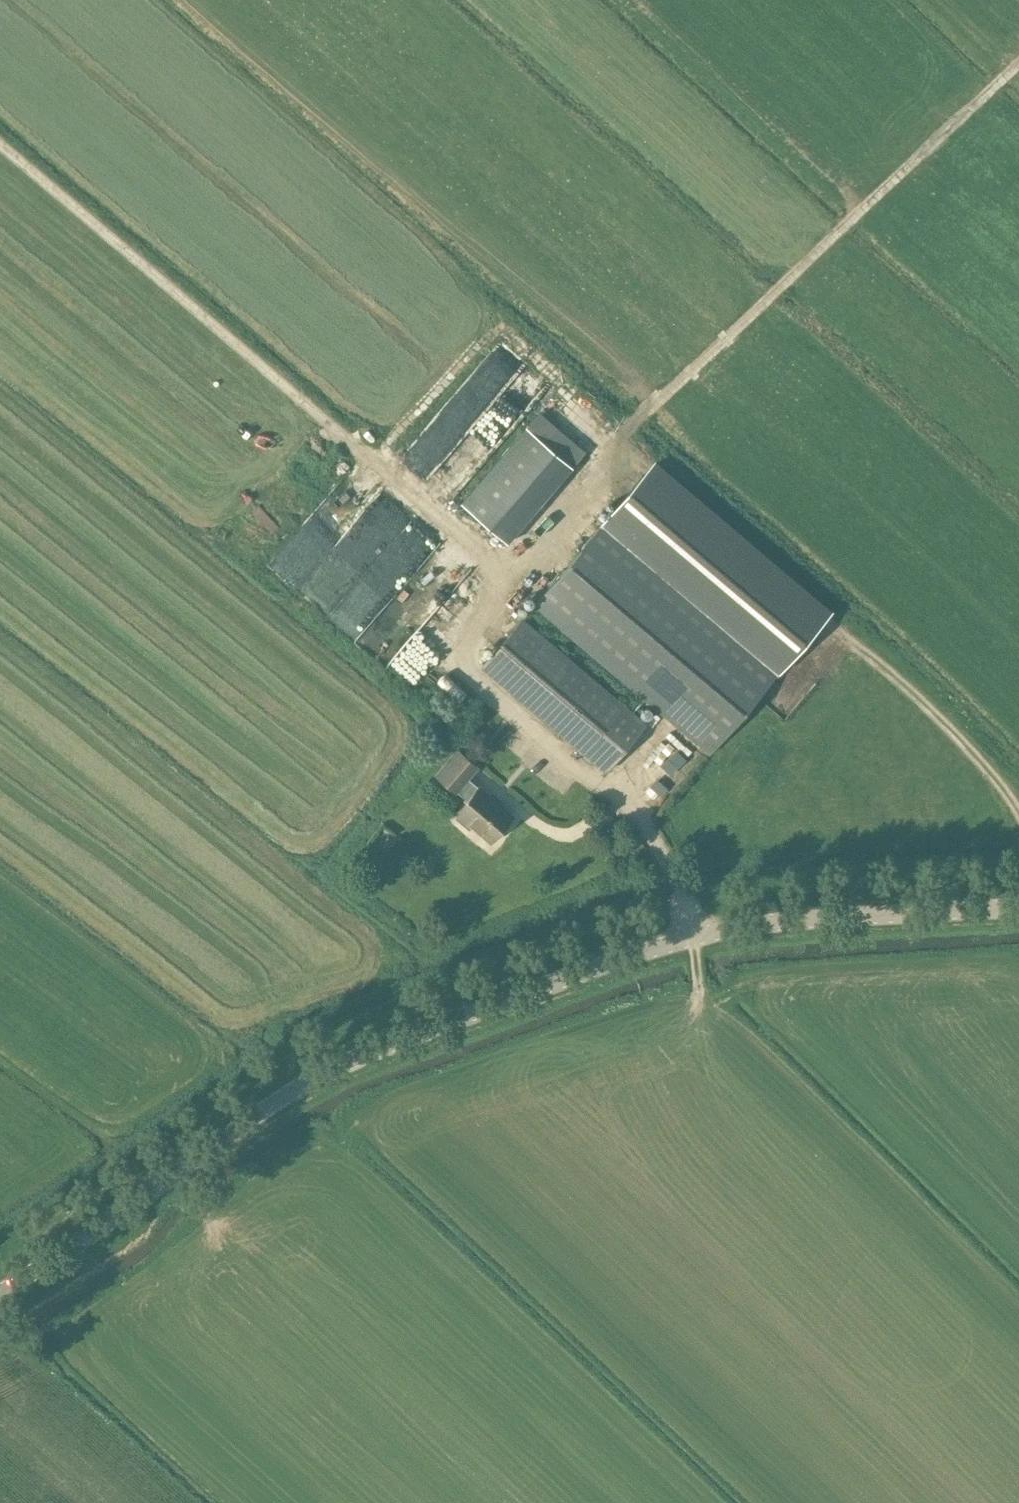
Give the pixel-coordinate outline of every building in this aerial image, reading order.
[(539,412),(461,504),(507,543),(585,450),(539,412)] [(653,463),(534,602),(711,752),(830,613),(653,463)] [(358,640),(436,544),(409,522),(330,618),(358,640)] [(523,618),(482,666),(606,771),(646,723),(523,618)] [(444,673),(437,683),(461,702),(469,692),(444,673)] [(460,719),(476,700),(468,694),(452,713),(460,719)] [(444,719),(450,712),(442,706),(436,712),(444,719)] [(472,825),(490,841),(513,815),(479,786),(479,787),(468,778),(477,767),(457,750),(436,774),(456,791),(457,790),(468,800),(457,812),(459,814),(456,817),(469,828),(472,825)] [(648,767),(664,784),(682,767),(666,750),(648,767)]
